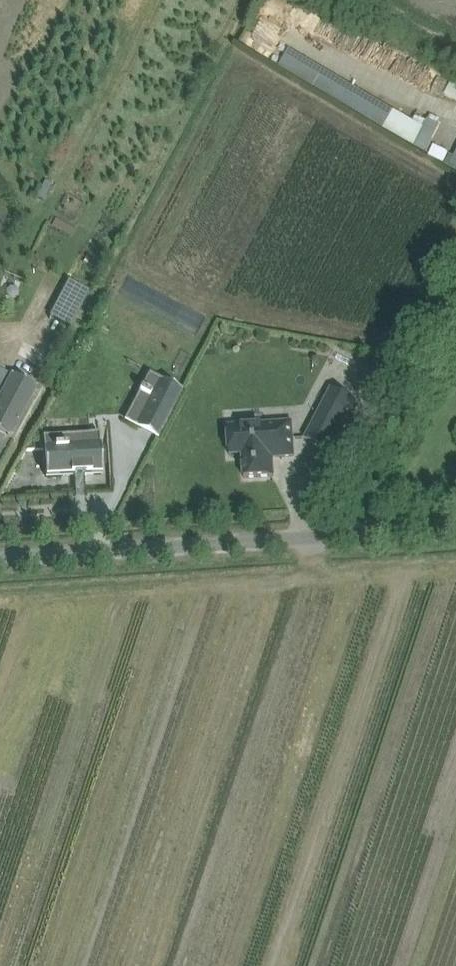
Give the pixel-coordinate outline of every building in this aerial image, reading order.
[(427,116),(424,121),(286,49),(276,68),(427,147),(440,123),(427,116)] [(68,279),(50,313),(70,324),(88,289),(68,279)] [(0,396),(0,431),(11,436),(37,386),(12,373),(0,396)] [(153,397),(137,427),(158,438),(183,390),(162,379),(161,381),(163,382),(157,395),(154,394),(154,395),(151,394),(151,392),(142,387),(139,391),(149,397),(150,395),(153,397)] [(332,388),(306,439),(330,451),(356,401),(332,388)] [(245,478),(274,476),(273,456),(294,455),(292,421),(228,426),(229,446),(243,445),(245,478)] [(67,446),(44,447),(46,477),(75,475),(85,475),(102,474),(100,444),(67,446)]
